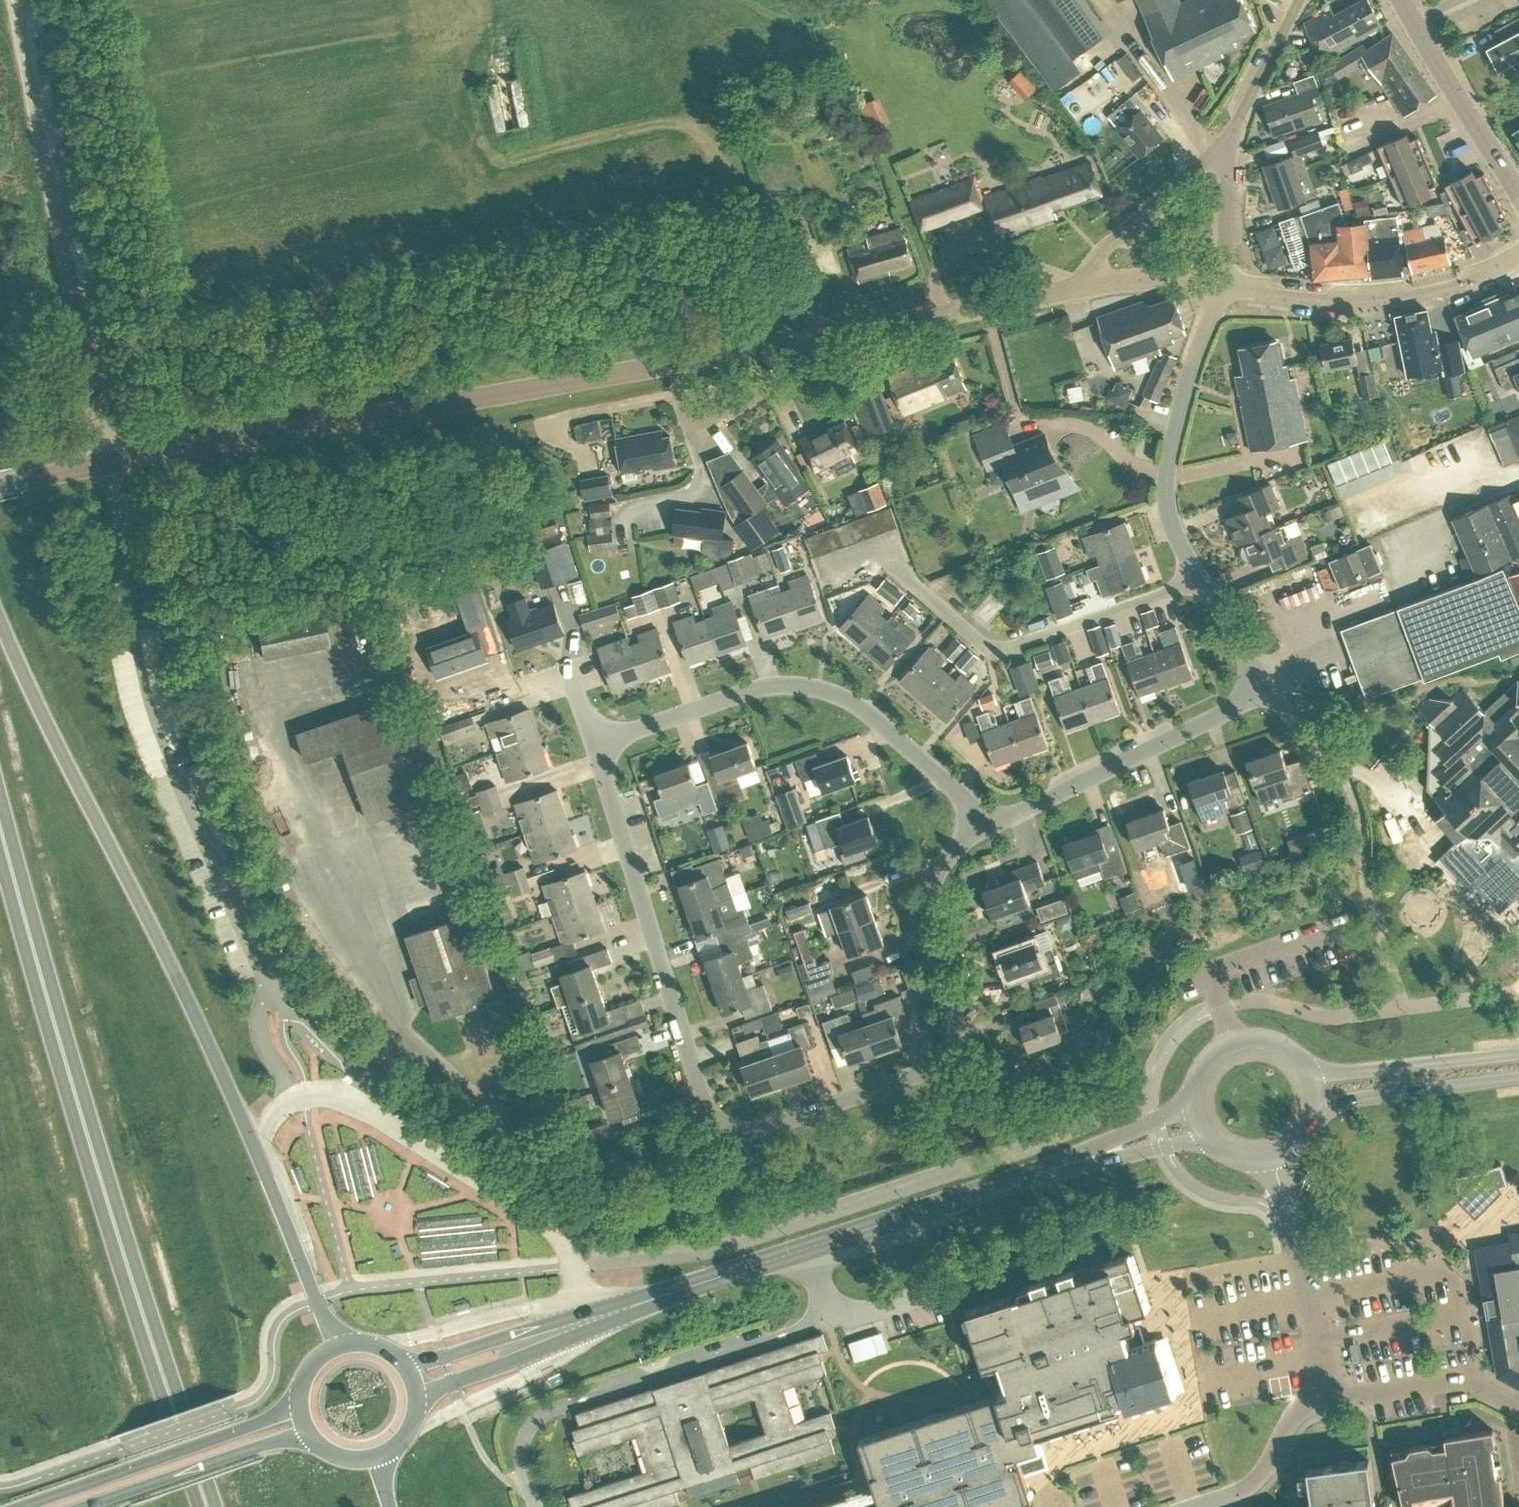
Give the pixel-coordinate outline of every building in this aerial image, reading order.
[(1054,87),(1080,68),(1071,56),(1102,33),(1077,0),(988,0),(1054,87)] [(1147,18),(1145,18),(1173,77),(1222,54),(1220,50),(1235,42),(1232,36),(1256,25),(1244,0),(1187,0),(1177,5),(1175,0),(1138,0),(1147,18)] [(1305,23),(1325,58),(1343,48),(1342,47),(1382,25),(1369,0),(1361,0),(1336,14),(1333,8),(1305,23)] [(1508,23),(1513,33),(1487,48),(1499,70),(1512,63),(1516,70),(1518,68),(1518,16),(1508,23)] [(1393,32),(1368,49),(1364,44),(1358,48),(1405,115),(1436,93),(1393,32)] [(1086,64),(1107,50),(1102,42),(1081,56),(1086,64)] [(1028,98),(1043,85),(1028,68),(1013,81),(1028,98)] [(1294,79),(1298,91),(1264,103),(1275,133),(1320,117),(1317,108),(1326,104),(1314,71),(1294,79)] [(529,125),(520,77),(487,84),(497,131),(529,125)] [(1107,115),(1116,127),(1137,155),(1162,136),(1131,96),(1107,115)] [(1301,154),(1324,145),(1319,131),(1292,141),(1296,153),(1265,165),(1280,207),(1307,197),(1297,168),(1306,165),(1301,154)] [(1378,146),(1391,176),(1428,160),(1418,137),(1410,140),(1407,133),(1387,141),(1387,142),(1378,146)] [(1391,176),(1404,205),(1412,202),(1412,203),(1433,194),(1429,187),(1438,183),(1428,160),(1391,176)] [(984,194),(997,235),(1056,216),(1053,207),(1100,192),(1091,163),(1040,179),(1040,176),(984,194)] [(1454,201),(1461,214),(1496,195),(1484,172),(1476,177),(1472,170),(1453,180),(1454,181),(1446,185),(1448,190),(1441,194),(1446,205),(1454,201)] [(907,201),(919,234),(983,212),(971,178),(907,201)] [(1473,237),(1476,242),(1484,238),(1484,239),(1504,229),(1500,222),(1508,217),(1496,195),(1461,214),(1468,227),(1460,231),(1465,241),(1473,237)] [(1372,209),(1369,196),(1355,200),(1359,213),(1372,209)] [(1313,262),(1315,278),(1370,273),(1367,235),(1366,219),(1348,221),(1340,199),(1282,221),(1298,267),(1313,262)] [(914,263),(904,232),(902,223),(866,234),(869,243),(864,245),(864,243),(848,247),(860,283),(891,274),(890,270),(914,263)] [(1367,235),(1370,273),(1371,276),(1403,273),(1399,232),(1367,235)] [(1445,233),(1421,238),(1420,233),(1405,236),(1413,271),(1451,262),(1445,233)] [(1472,357),(1518,337),(1518,293),(1512,297),(1509,292),(1477,306),(1477,307),(1455,316),(1472,357)] [(1097,316),(1116,368),(1162,352),(1160,345),(1175,340),(1174,336),(1186,332),(1174,297),(1151,304),(1142,300),(1097,316)] [(1407,370),(1442,363),(1448,398),(1461,396),(1456,372),(1464,370),(1458,341),(1439,345),(1436,330),(1432,331),(1428,310),(1397,316),(1407,370)] [(1322,344),(1327,369),(1359,362),(1354,338),(1322,344)] [(1282,360),(1285,359),(1282,343),(1278,344),(1278,340),(1241,348),(1246,372),(1237,374),(1252,450),(1308,439),(1295,377),(1290,378),(1288,364),(1283,365),(1282,360)] [(1369,347),(1372,359),(1384,356),(1381,344),(1369,347)] [(1141,394),(1156,401),(1177,357),(1165,351),(1161,359),(1158,358),(1141,394)] [(921,371),(917,361),(889,372),(904,411),(967,386),(955,358),(921,371)] [(1518,386),(1518,358),(1496,368),(1506,390),(1518,385),(1518,386)] [(1378,395),(1373,371),(1359,374),(1363,398),(1378,395)] [(895,423),(878,379),(850,390),(867,435),(895,423)] [(859,449),(845,420),(813,436),(812,433),(800,439),(815,470),(833,462),(838,471),(841,472),(854,465),(855,462),(851,453),(859,449)] [(1004,461),(1014,488),(1023,509),(1044,500),(1046,505),(1058,500),(1058,495),(1080,486),(1066,467),(1060,469),(1046,433),(1014,445),(1006,423),(976,434),(988,467),(1004,461)] [(670,436),(663,437),(662,430),(617,438),(624,478),(636,476),(635,471),(675,463),(670,436)] [(1508,468),(1518,464),(1518,434),(1499,441),(1508,468)] [(767,501),(779,493),(783,498),(787,499),(796,492),(800,493),(806,487),(807,488),(810,485),(798,468),(799,467),(778,438),(771,444),(769,443),(766,442),(764,443),(761,444),(759,446),(758,448),(758,451),(758,453),(751,458),(767,481),(757,488),(767,501)] [(1372,444),(1381,466),(1392,461),(1383,440),(1372,444)] [(1361,449),(1370,470),(1381,466),(1372,444),(1361,449)] [(1370,470),(1361,449),(1350,453),(1359,475),(1370,470)] [(1339,458),(1348,479),(1359,475),(1350,453),(1339,458)] [(1337,484),(1348,479),(1339,458),(1328,463),(1337,484)] [(579,477),(584,498),(613,493),(609,471),(579,477)] [(864,488),(872,508),(887,502),(878,482),(864,488)] [(1273,528),(1273,527),(1268,513),(1281,508),(1272,484),(1239,497),(1244,511),(1227,518),(1237,543),(1244,540),(1273,528)] [(1517,508),(1511,493),(1453,519),(1469,556),(1461,559),(1469,577),(1477,573),(1518,556),(1518,507),(1517,508)] [(610,499),(589,501),(593,533),(588,533),(590,550),(595,549),(596,557),(617,554),(610,499)] [(778,529),(762,506),(736,524),(753,547),(778,529)] [(879,510),(886,530),(899,526),(892,506),(879,510)] [(675,532),(704,536),(702,556),(722,558),(722,554),(728,555),(733,552),(735,538),(723,537),(726,511),(704,508),(703,512),(678,509),(675,532)] [(879,510),(868,514),(876,534),(886,530),(879,510)] [(865,538),(876,534),(868,514),(858,518),(865,538)] [(854,542),(865,538),(858,518),(847,521),(854,542)] [(847,521),(836,525),(843,546),(854,542),(847,521)] [(1098,552),(1102,562),(1134,551),(1129,536),(1131,535),(1126,522),(1084,537),(1090,555),(1098,552)] [(833,549),(843,546),(836,525),(825,529),(833,549)] [(1269,558),(1274,570),(1307,557),(1299,535),(1286,540),(1280,525),(1273,527),(1273,528),(1244,540),(1245,544),(1242,547),(1241,552),(1243,557),(1247,560),(1251,560),(1253,564),(1269,558)] [(825,529),(816,533),(823,553),(833,549),(825,529)] [(813,557),(823,553),(816,533),(806,536),(813,557)] [(1371,544),(1359,549),(1330,561),(1341,587),(1382,570),(1371,544)] [(1038,550),(1047,577),(1062,572),(1054,545),(1038,550)] [(775,549),(783,570),(790,567),(782,546),(775,549)] [(544,548),(532,552),(539,571),(551,567),(544,548)] [(753,556),(759,572),(772,567),(766,551),(753,556)] [(1098,577),(1104,594),(1146,579),(1141,565),(1139,566),(1134,551),(1102,562),(1106,574),(1098,577)] [(727,558),(735,578),(747,573),(740,554),(727,558)] [(713,564),(721,587),(736,582),(727,559),(713,564)] [(1478,578),(1398,606),(1405,625),(1383,633),(1388,649),(1354,662),(1361,682),(1378,676),(1383,691),(1424,676),(1425,679),(1500,651),(1502,657),(1518,650),(1518,559),(1478,578)] [(466,583),(472,581),(468,569),(462,571),(466,583)] [(781,591),(793,624),(807,618),(808,621),(822,616),(807,574),(789,580),(792,588),(781,591)] [(904,591),(884,576),(875,587),(895,602),(904,591)] [(681,598),(674,578),(653,585),(660,605),(681,598)] [(1048,586),(1045,587),(1056,618),(1072,612),(1061,581),(1048,586)] [(502,650),(479,584),(455,592),(469,632),(428,647),(438,677),(488,659),(487,655),(502,650)] [(631,593),(634,601),(624,605),(627,615),(658,605),(652,586),(631,593)] [(750,594),(765,637),(779,632),(778,629),(793,624),(781,591),(771,595),(768,588),(750,594)] [(856,634),(867,643),(889,619),(881,612),(886,606),(871,593),(842,626),(854,636),(856,634)] [(513,617),(508,619),(518,648),(565,632),(555,603),(531,611),(526,596),(508,603),(513,617)] [(706,618),(717,651),(732,645),(733,648),(747,643),(732,601),(714,607),(717,615),(706,618)] [(904,609),(915,618),(922,610),(912,601),(904,609)] [(580,615),(585,629),(621,617),(617,603),(580,615)] [(263,657),(330,643),(322,607),(256,620),(263,657)] [(1160,624),(1155,608),(1143,612),(1148,628),(1160,624)] [(675,621),(690,663),(703,658),(702,656),(717,651),(706,618),(696,622),(693,614),(675,621)] [(877,656),(888,666),(917,633),(903,621),(898,627),(889,619),(867,643),(878,654),(877,656)] [(1120,633),(1115,620),(1104,623),(1108,637),(1120,633)] [(933,635),(940,645),(955,635),(947,625),(933,635)] [(1155,650),(1168,685),(1195,676),(1177,625),(1166,629),(1170,640),(1165,642),(1166,646),(1155,650)] [(631,645),(642,677),(657,672),(658,675),(672,669),(657,627),(639,634),(642,641),(631,645)] [(1103,627),(1090,631),(1098,656),(1112,651),(1103,627)] [(942,649),(953,659),(966,643),(956,634),(942,649)] [(600,647),(615,690),(628,685),(628,682),(642,677),(631,645),(628,636),(600,647)] [(1053,643),(1060,663),(1073,659),(1067,639),(1053,643)] [(1123,644),(1140,695),(1168,685),(1155,650),(1144,653),(1143,649),(1138,651),(1134,640),(1123,644)] [(956,660),(966,669),(979,654),(968,645),(956,660)] [(915,687),(927,697),(949,672),(941,665),(946,658),(932,646),(902,679),(914,689),(915,687)] [(1035,655),(1040,668),(1055,662),(1050,649),(1035,655)] [(1025,659),(1012,663),(1022,690),(1035,685),(1025,659)] [(1082,686),(1094,721),(1121,712),(1104,661),(1092,664),(1097,677),(1092,678),(1093,682),(1082,686)] [(937,709),(948,719),(978,686),(963,673),(958,679),(949,672),(927,697),(938,707),(937,709)] [(1068,731),(1094,721),(1082,686),(1071,690),(1070,685),(1065,687),(1061,675),(1050,679),(1068,731)] [(1518,679),(1518,702),(1496,722),(1465,688),(1454,698),(1432,697),(1420,709),(1430,720),(1427,789),(1447,810),(1436,819),(1457,841),(1458,843),(1468,834),(1490,835),(1509,855),(1508,859),(1518,859),(1518,679)] [(980,697),(985,709),(1000,703),(995,691),(980,697)] [(1012,720),(1023,755),(1050,746),(1032,694),(1021,698),(1025,710),(1021,712),(1022,716),(1012,720)] [(344,745),(370,819),(428,798),(393,697),(298,730),(308,758),(344,745)] [(487,723),(497,753),(537,739),(532,723),(535,722),(530,708),(487,723)] [(978,714),(996,765),(1023,755),(1012,720),(1000,724),(998,720),(994,721),(990,710),(978,714)] [(476,727),(473,715),(441,726),(445,738),(476,727)] [(497,753),(508,781),(550,766),(545,752),(542,753),(537,739),(497,753)] [(718,767),(706,772),(718,805),(742,797),(737,783),(741,782),(738,773),(757,766),(748,742),(713,754),(718,767)] [(1285,776),(1292,796),(1312,789),(1301,758),(1287,763),(1281,748),(1246,761),(1255,786),(1258,785),(1260,791),(1280,783),(1278,778),(1285,776)] [(848,752),(821,762),(817,751),(796,759),(804,780),(820,774),(825,789),(857,777),(848,752)] [(796,768),(792,758),(779,762),(783,772),(796,768)] [(664,795),(655,799),(662,820),(682,813),(681,808),(700,801),(704,813),(718,808),(708,780),(697,784),(689,762),(657,774),(664,795)] [(1191,781),(1199,806),(1204,818),(1248,802),(1236,769),(1226,773),(1224,769),(1191,781)] [(478,792),(485,814),(504,808),(497,785),(478,792)] [(807,820),(796,788),(777,794),(789,826),(807,820)] [(516,804),(526,832),(566,819),(560,804),(563,803),(558,789),(516,804)] [(1166,854),(1191,846),(1182,820),(1170,824),(1165,808),(1129,820),(1138,847),(1161,839),(1166,854)] [(1245,808),(1230,813),(1237,832),(1252,827),(1245,808)] [(466,814),(470,825),(485,820),(481,809),(466,814)] [(816,820),(806,823),(815,850),(843,840),(846,850),(841,852),(845,864),(868,856),(864,845),(878,841),(869,815),(843,824),(839,813),(841,812),(840,811),(816,819),(816,820)] [(526,832),(536,861),(578,847),(573,833),(571,834),(566,819),(526,832)] [(772,831),(768,819),(748,826),(752,838),(772,831)] [(488,831),(474,836),(478,847),(492,842),(488,831)] [(1067,843),(1075,867),(1078,876),(1102,868),(1106,877),(1127,869),(1120,847),(1109,851),(1102,831),(1067,843)] [(726,837),(718,840),(721,849),(729,846),(726,837)] [(1151,859),(1165,854),(1161,843),(1147,848),(1151,859)] [(1241,856),(1247,872),(1268,865),(1262,849),(1241,856)] [(681,884),(691,911),(718,901),(714,889),(729,881),(721,857),(701,864),(705,876),(681,884)] [(1194,858),(1181,862),(1185,874),(1199,869),(1194,858)] [(1027,889),(1047,882),(1039,861),(1005,873),(1008,881),(985,889),(994,916),(1032,902),(1027,889)] [(506,873),(510,883),(514,896),(533,889),(525,867),(506,873)] [(555,915),(593,901),(588,886),(591,885),(586,871),(544,886),(555,915)] [(790,907),(809,900),(803,885),(776,894),(787,925),(795,922),(790,907)] [(832,905),(840,930),(876,917),(867,893),(832,905)] [(1069,911),(1064,898),(1039,907),(1043,919),(1069,911)] [(555,915),(564,943),(606,928),(601,915),(599,915),(593,901),(555,915)] [(723,929),(726,940),(747,933),(738,909),(722,912),(718,901),(691,911),(700,937),(723,929)] [(468,912),(406,933),(420,974),(410,978),(420,1005),(430,1002),(434,1016),(496,995),(468,912)] [(840,930),(849,954),(884,942),(876,917),(840,930)] [(794,931),(811,979),(834,971),(830,960),(817,964),(804,927),(794,931)] [(1036,969),(1040,979),(1062,972),(1054,949),(1041,953),(1033,928),(1004,938),(1008,949),(1001,952),(1010,978),(1036,969)] [(707,959),(716,985),(744,975),(740,963),(755,956),(747,933),(726,940),(730,951),(707,959)] [(563,942),(532,953),(536,966),(568,955),(563,942)] [(564,974),(573,1002),(601,992),(593,968),(612,961),(608,947),(569,961),(572,971),(564,974)] [(815,979),(819,992),(840,986),(835,972),(815,979)] [(749,1004),(752,1015),(773,1008),(764,983),(748,987),(744,975),(716,985),(726,1012),(749,1004)] [(857,987),(863,1001),(874,997),(869,982),(857,987)] [(854,987),(843,991),(847,1003),(858,1000),(854,987)] [(572,1032),(578,1049),(652,1022),(649,1011),(632,1017),(629,1009),(609,1016),(601,992),(573,1002),(582,1029),(572,1032)] [(1025,1014),(1051,1005),(1060,1002),(1056,993),(1019,1006),(1021,1012),(1025,1014)] [(867,1024),(876,1051),(903,1042),(895,1019),(907,1014),(900,994),(876,1002),(877,1007),(863,1012),(868,1023),(867,1024)] [(810,1002),(797,1006),(800,1016),(813,1011),(810,1002)] [(1061,1032),(1070,1029),(1060,1002),(1050,1005),(1053,1013),(1022,1024),(1030,1048),(1063,1037),(1061,1032)] [(842,1037),(850,1060),(876,1051),(867,1024),(855,1028),(848,1012),(824,1021),(831,1041),(842,1037)] [(797,1047),(774,1054),(785,1083),(813,1074),(804,1048),(814,1045),(807,1022),(790,1027),(797,1047)] [(593,1061),(602,1088),(631,1079),(622,1054),(642,1047),(637,1034),(598,1047),(602,1057),(593,1061)] [(759,1035),(738,1042),(745,1065),(744,1065),(754,1094),(785,1083),(774,1054),(771,1044),(763,1046),(763,1045),(759,1035)] [(552,1048),(540,1052),(542,1060),(554,1056),(552,1048)] [(621,1113),(624,1123),(663,1110),(659,1096),(639,1103),(631,1079),(602,1088),(612,1117),(621,1113)] [(1509,1184),(1502,1163),(1486,1168),(1487,1170),(1488,1170),(1488,1171),(1456,1176),(1460,1199),(1461,1199),(1476,1213),(1492,1197),(1488,1193),(1493,1188),(1493,1189),(1509,1184)] [(1517,1235),(1518,1245),(1481,1251),(1501,1373),(1518,1383),(1518,1235),(1517,1235)] [(860,1439),(876,1487),(877,1492),(882,1506),(1003,1506),(1033,1497),(1023,1468),(1046,1461),(1037,1436),(1121,1409),(1119,1402),(1125,1400),(1128,1409),(1175,1394),(1156,1337),(1141,1342),(1133,1315),(1148,1310),(1129,1253),(1083,1268),(1085,1274),(1079,1276),(1076,1270),(1018,1289),(1021,1295),(1014,1297),(1013,1294),(967,1309),(968,1314),(966,1314),(970,1326),(977,1324),(985,1349),(978,1351),(982,1363),(984,1362),(985,1367),(1000,1362),(1007,1385),(1009,1391),(860,1439)] [(680,1502),(676,1488),(752,1464),(756,1477),(836,1452),(828,1429),(836,1426),(831,1411),(796,1422),(785,1387),(828,1373),(820,1351),(828,1348),(823,1332),(577,1412),(581,1425),(574,1428),(577,1437),(574,1438),(579,1454),(638,1435),(649,1470),(570,1495),(573,1506),(664,1506),(680,1502)] [(1433,1447),(1428,1444),(1410,1447),(1405,1454),(1392,1455),(1403,1506),(1505,1506),(1501,1476),(1496,1473),(1493,1447),(1495,1442),(1494,1429),(1444,1436),(1446,1446),(1433,1447)] [(1369,1459),(1308,1467),(1313,1506),(1376,1506),(1369,1459)]
